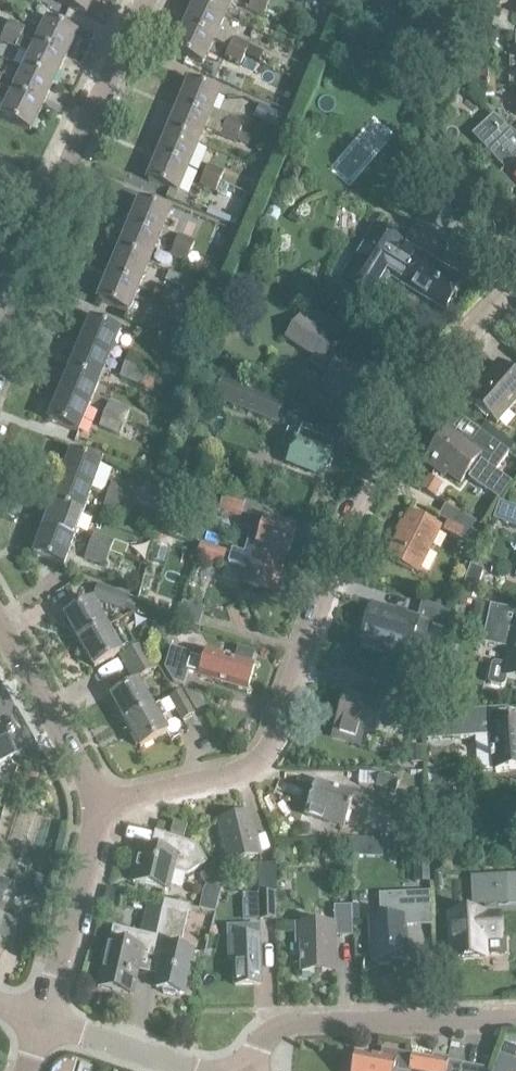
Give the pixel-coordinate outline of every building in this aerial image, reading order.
[(57,2),(86,16),(94,0),(58,0),(57,2)] [(196,3),(226,17),(234,0),(198,0),(196,3)] [(253,0),(252,0),(248,10),(264,17),(268,7),(253,0)] [(305,4),(326,14),(332,0),(307,0),(305,4)] [(226,17),(196,3),(185,28),(214,42),(229,49),(234,39),(219,32),(226,17)] [(10,21),(5,31),(21,39),(26,28),(10,21)] [(36,46),(65,60),(77,35),(47,21),(36,46)] [(214,42),(185,28),(173,52),(203,66),(214,42)] [(1,41),(0,42),(16,50),(17,48),(21,39),(5,31),(5,32),(1,41)] [(21,39),(17,48),(31,55),(24,70),(54,84),(65,60),(36,46),(21,39)] [(234,39),(229,49),(245,56),(249,47),(250,46),(234,39)] [(249,47),(245,56),(258,63),(263,53),(249,47)] [(229,49),(225,59),(241,66),(245,56),(229,49)] [(476,53),(475,73),(488,73),(488,54),(476,53)] [(54,84),(24,70),(13,95),(42,109),(54,84)] [(470,73),(470,82),(481,82),(481,85),(494,85),(494,89),(495,89),(495,73),(488,73),(475,73),(470,73)] [(470,82),(469,97),(476,102),(482,107),(482,96),(495,96),(495,89),(494,89),(494,85),(481,85),(481,82),(470,82)] [(189,83),(179,108),(209,120),(213,111),(219,95),(189,83)] [(42,109),(13,95),(1,119),(31,133),(42,109)] [(255,118),(266,123),(278,129),(284,117),(260,106),(255,118)] [(209,120),(179,108),(168,133),(199,145),(205,130),(220,136),(224,127),(209,120)] [(244,124),(228,117),(224,127),(240,133),(244,124)] [(473,136),(505,171),(497,179),(512,194),(515,190),(515,135),(493,117),(473,136)] [(224,127),(220,136),(223,137),(236,143),(237,142),(240,133),(224,127)] [(168,133),(158,157),(188,170),(199,145),(168,133)] [(188,170),(158,157),(148,182),(178,195),(188,170)] [(208,166),(204,176),(220,182),(224,173),(208,166)] [(220,182),(204,176),(200,185),(216,192),(220,182)] [(250,196),(249,195),(235,190),(224,216),(239,222),(250,196)] [(140,202),(130,227),(159,239),(170,215),(140,202)] [(454,217),(444,211),(431,203),(418,224),(441,238),(454,217)] [(462,281),(422,256),(404,246),(405,244),(375,225),(341,280),(362,293),(362,292),(377,302),(391,279),(404,287),(444,311),(462,281)] [(159,239),(130,227),(119,252),(149,264),(159,240),(159,239)] [(179,235),(175,246),(191,252),(196,242),(179,235)] [(191,252),(175,246),(171,256),(187,263),(191,252)] [(119,252),(109,277),(139,289),(149,264),(119,252)] [(187,288),(190,282),(169,273),(165,283),(186,291),(187,288)] [(139,289),(109,277),(99,301),(128,314),(139,289)] [(159,285),(154,295),(171,302),(175,292),(159,285)] [(171,302),(154,295),(150,305),(166,312),(171,302)] [(343,353),(339,359),(330,353),(338,342),(300,316),(284,340),(313,359),(310,364),(327,376),(328,374),(329,374),(320,388),(340,401),(347,390),(370,406),(386,382),(343,353)] [(164,319),(159,333),(171,338),(177,325),(167,321),(164,319)] [(81,346),(109,358),(120,333),(91,321),(81,346)] [(81,346),(70,372),(99,383),(109,358),(81,346)] [(125,365),(146,374),(151,361),(130,352),(125,365)] [(515,402),(515,378),(499,363),(487,376),(490,378),(470,400),(497,424),(515,402)] [(146,374),(125,365),(120,378),(141,387),(146,374)] [(70,372),(60,397),(89,409),(99,383),(70,372)] [(214,400),(277,425),(285,404),(222,379),(214,400)] [(89,409),(60,397),(50,422),(78,434),(89,409)] [(130,410),(110,402),(105,415),(125,423),(130,410)] [(125,423),(105,415),(99,428),(120,436),(125,423)] [(288,431),(281,449),(287,451),(283,461),(289,464),(324,477),(325,472),(330,471),(333,465),(329,461),(334,449),(320,444),(323,435),(304,428),(302,432),(292,428),(290,432),(288,431)] [(448,430),(425,463),(445,477),(447,475),(460,484),(466,476),(469,473),(472,475),(469,478),(469,479),(486,491),(499,474),(496,472),(496,471),(509,453),(509,452),(482,434),(481,433),(473,443),(471,446),(461,440),(448,430)] [(62,480),(92,491),(101,465),(71,454),(62,480)] [(421,491),(435,499),(443,485),(428,477),(421,491)] [(197,486),(171,478),(164,500),(190,508),(197,486)] [(62,480),(53,505),(83,516),(92,491),(62,480)] [(129,504),(133,491),(112,484),(107,497),(129,504)] [(197,486),(190,508),(219,517),(220,513),(220,512),(241,518),(245,504),(226,497),(226,495),(197,486)] [(129,504),(107,497),(103,509),(124,517),(129,504)] [(493,521),(503,524),(515,529),(515,509),(508,506),(500,504),(493,521)] [(83,516),(53,505),(43,531),(73,542),(83,516)] [(446,505),(439,518),(448,522),(465,530),(460,540),(476,548),(484,526),(446,505)] [(440,528),(410,513),(387,558),(418,574),(440,528)] [(265,521),(250,516),(246,530),(251,531),(247,543),(254,546),(287,556),(288,556),(296,530),(265,521)] [(465,530),(448,522),(443,531),(460,540),(465,530)] [(73,542),(43,531),(34,556),(64,567),(73,542)] [(94,534),(90,546),(111,553),(115,542),(94,534)] [(234,548),(229,564),(247,569),(243,584),(275,594),(287,556),(254,546),(247,543),(245,551),(234,548)] [(201,544),(196,559),(195,561),(222,569),(228,552),(201,544)] [(111,553),(90,546),(85,560),(106,568),(111,553)] [(82,574),(108,584),(113,572),(87,562),(82,574)] [(195,576),(220,581),(223,570),(197,565),(195,576)] [(485,577),(474,573),(467,593),(478,596),(485,577)] [(125,610),(130,597),(98,585),(93,600),(125,612),(125,610)] [(130,597),(125,610),(134,613),(138,600),(130,597)] [(80,643),(107,628),(93,603),(66,618),(80,643)] [(370,603),(359,639),(363,641),(362,646),(385,653),(383,657),(405,664),(408,654),(410,654),(411,650),(421,653),(430,625),(448,630),(453,613),(422,603),(418,618),(407,614),(408,612),(397,608),(396,611),(370,603)] [(477,605),(473,621),(487,623),(487,620),(490,607),(477,605)] [(490,606),(490,607),(487,620),(487,623),(482,644),(508,650),(505,665),(495,663),(491,666),(488,682),(491,686),(502,689),(506,686),(507,678),(515,680),(515,611),(490,606)] [(160,620),(154,629),(155,636),(160,640),(167,638),(174,630),(173,623),(167,619),(160,620)] [(113,638),(107,628),(80,643),(94,669),(133,647),(124,631),(113,638)] [(145,629),(141,642),(149,645),(153,631),(145,629)] [(144,644),(143,644),(120,658),(127,670),(151,656),(148,650),(144,644)] [(207,652),(205,659),(171,648),(165,670),(173,684),(184,687),(188,674),(247,692),(255,666),(252,666),(256,654),(239,649),(235,661),(207,652)] [(159,669),(151,656),(127,670),(134,683),(159,669)] [(421,686),(417,684),(393,676),(387,695),(403,700),(400,709),(411,712),(421,712),(421,686)] [(433,678),(424,705),(443,711),(452,685),(433,678)] [(145,684),(141,686),(139,683),(112,699),(126,724),(153,708),(146,695),(150,693),(145,684)] [(184,693),(183,691),(169,699),(182,723),(196,715),(184,693)] [(185,693),(184,693),(196,715),(208,707),(203,698),(185,693)] [(375,737),(379,722),(380,722),(389,725),(394,709),(361,698),(359,703),(345,699),(332,738),(360,747),(364,733),(375,737)] [(161,704),(153,708),(126,724),(140,749),(168,734),(166,731),(170,729),(165,720),(161,722),(160,720),(167,716),(161,704)] [(509,723),(508,712),(450,717),(452,743),(494,741),(496,772),(515,770),(515,723),(509,723)] [(15,758),(9,745),(2,731),(0,732),(0,766),(15,758)] [(380,774),(378,781),(376,787),(375,789),(395,795),(400,781),(380,774)] [(31,775),(26,791),(39,795),(44,779),(31,775)] [(308,799),(303,814),(307,815),(307,817),(343,829),(344,826),(361,831),(371,801),(368,800),(371,790),(350,784),(347,793),(341,791),(342,790),(331,786),(330,788),(318,784),(312,800),(308,799)] [(250,814),(219,822),(229,864),(261,856),(250,814)] [(171,834),(183,837),(185,837),(188,823),(174,820),(171,834)] [(164,834),(163,835),(160,851),(142,847),(141,853),(137,852),(135,864),(138,865),(134,883),(169,891),(174,872),(189,875),(207,861),(199,843),(164,834)] [(429,882),(427,841),(413,842),(415,882),(429,882)] [(261,866),(258,866),(258,881),(258,894),(276,894),(278,894),(276,865),(261,866)] [(211,871),(201,877),(207,887),(218,881),(211,871)] [(507,878),(473,880),(473,881),(485,880),(486,905),(496,905),(508,904),(507,878)] [(3,905),(4,903),(8,889),(7,888),(0,886),(0,904),(3,905)] [(276,894),(258,894),(260,922),(277,921),(276,894)] [(414,896),(381,897),(383,920),(371,921),(373,962),(407,960),(405,926),(415,926),(414,896)] [(154,951),(153,956),(163,959),(159,977),(156,988),(164,990),(163,993),(175,996),(176,993),(183,995),(193,952),(180,949),(190,908),(190,907),(165,901),(165,902),(163,910),(157,937),(154,951)] [(3,941),(10,919),(3,916),(7,904),(4,903),(3,905),(0,904),(0,950),(3,941)] [(147,906),(140,934),(157,937),(163,910),(147,906)] [(335,925),(301,926),(302,974),(307,973),(307,978),(318,977),(318,973),(336,973),(335,938),(353,937),(352,907),(334,907),(335,925)] [(487,916),(451,918),(453,960),(486,958),(486,956),(485,941),(501,941),(500,916),(497,916),(487,916)] [(244,926),(228,927),(229,939),(230,962),(234,962),(235,986),(262,985),(260,938),(260,926),(244,926)] [(109,942),(103,968),(98,989),(132,997),(132,996),(132,997),(138,972),(143,949),(143,948),(154,951),(157,937),(140,934),(114,928),(110,942),(109,942)] [(504,1044),(515,1048),(515,1036),(507,1036),(504,1044)] [(446,1065),(447,1065),(448,1062),(432,1059),(432,1062),(380,1053),(378,1060),(356,1055),(353,1070),(445,1070),(446,1065)] [(500,1056),(495,1070),(515,1070),(515,1062),(500,1056)]
